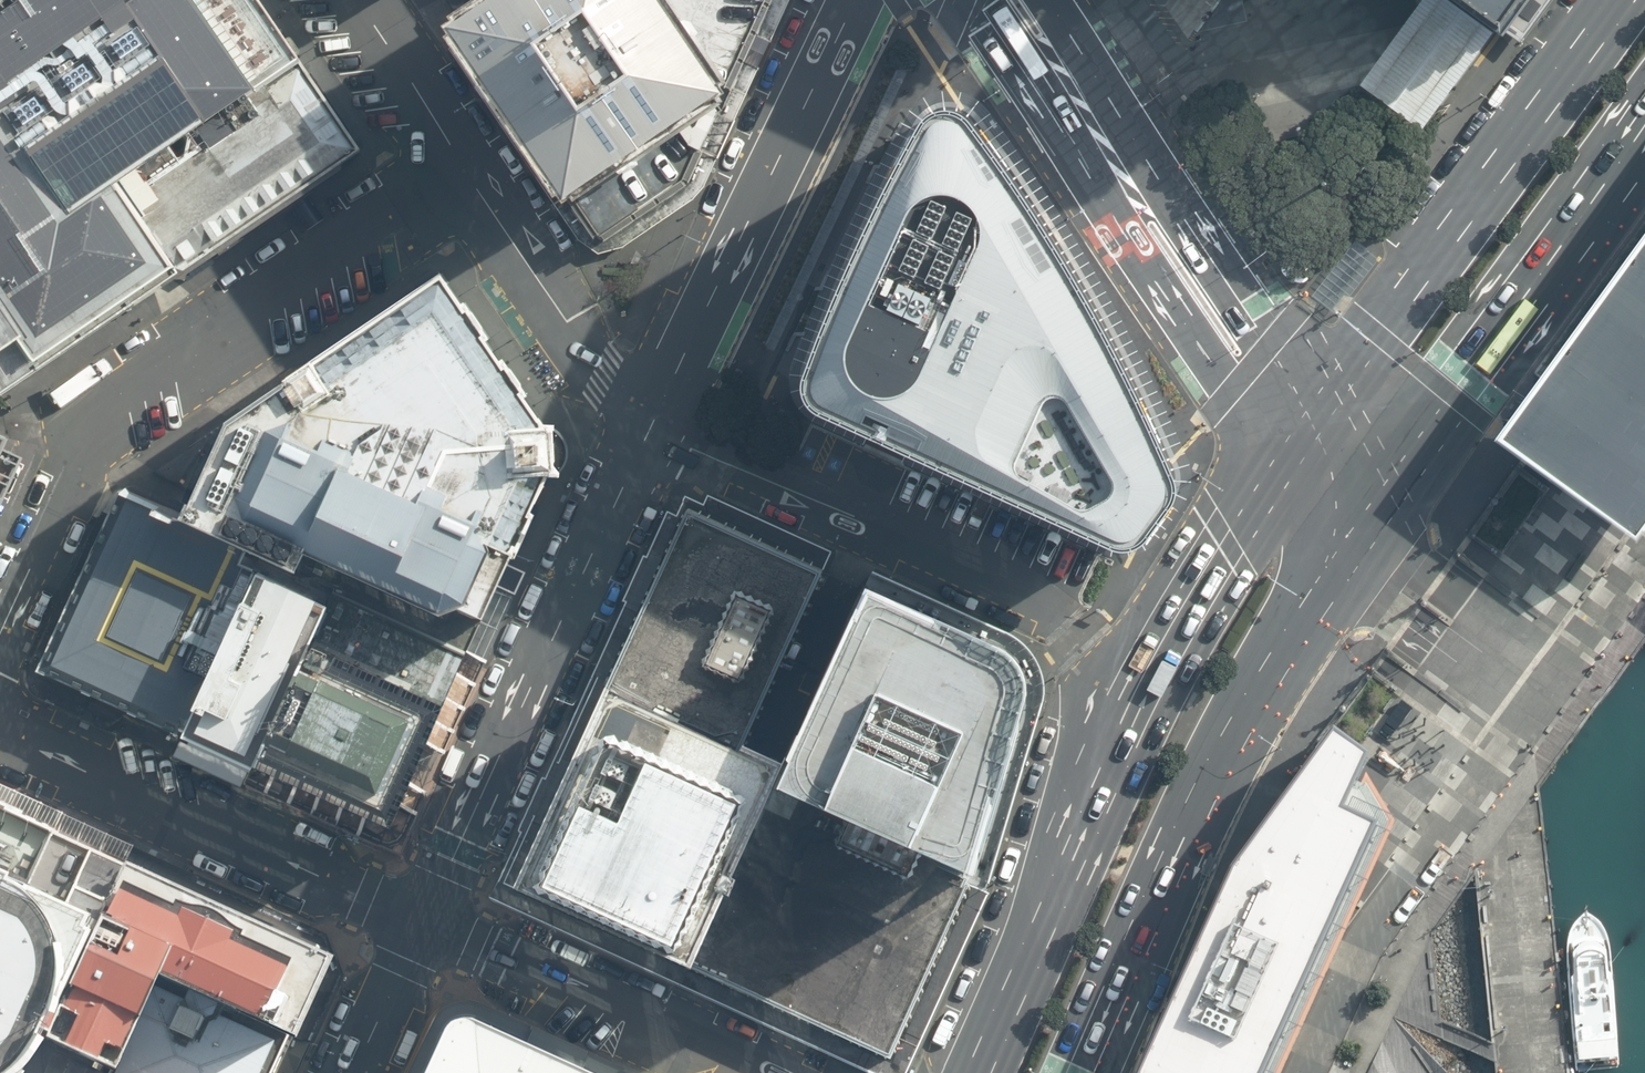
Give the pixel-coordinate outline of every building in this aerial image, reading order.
[(168,293),(187,280),(125,189),(310,63),(267,0),(0,0),(0,408),(168,293)] [(463,26),(465,30),(457,36),(464,44),(460,47),(567,205),(570,202),(577,211),(584,206),(587,209),(723,115),(729,111),(727,107),(735,102),(729,93),(733,91),(672,0),(500,0),(463,26)] [(733,91),(775,0),(672,0),(733,91)] [(1495,34),(1451,1),(1449,0),(1421,0),(1380,57),(1356,90),(1395,119),(1420,137),(1440,109),(1450,96),(1466,73),(1484,49),(1495,34)] [(1451,1),(1495,34),(1504,40),(1518,51),(1555,0),(1449,0),(1451,1)] [(369,153),(310,63),(125,189),(187,280),(369,153)] [(811,399),(816,401),(1103,534),(1112,536),(1124,537),(1132,535),(1140,529),(1147,524),(1152,517),(1166,495),(1172,483),(1174,476),(1173,464),(1169,451),(1153,409),(1130,363),(1099,310),(1062,246),(1033,197),(1008,160),(987,129),(973,111),(969,107),(965,105),(960,102),(953,100),(948,99),(943,99),(937,101),(933,103),(928,106),(918,115),(905,134),(874,201),(809,350),(805,361),(804,364),(803,368),(803,372),(802,377),(802,382),(803,386),(804,390),(806,394),(808,397),(811,399)] [(584,206),(577,211),(602,247),(690,187),(723,115),(587,209),(584,206)] [(1541,378),(1492,447),(1550,488),(1637,552),(1644,541),(1644,235),(1541,378)] [(458,274),(449,262),(335,341),(286,372),(287,374),(230,412),(183,515),(266,552),(300,566),(311,546),(445,609),(462,602),(486,612),(490,614),(521,550),(526,551),(530,543),(535,538),(543,522),(543,513),(545,507),(539,504),(559,467),(567,466),(567,455),(565,455),(563,424),(564,424),(563,413),(554,414),(549,408),(547,409),(534,389),(538,386),(534,380),(534,375),(523,358),(517,355),(512,349),(509,352),(495,333),(500,330),(495,323),(494,316),(483,301),(478,298),(473,291),(470,294),(456,276),(458,274)] [(29,470),(21,466),(27,453),(20,450),(0,441),(0,533),(29,470)] [(183,515),(121,487),(37,669),(183,739),(187,731),(258,571),(266,552),(183,515)] [(826,571),(691,511),(607,691),(744,752),(826,571)] [(333,593),(466,655),(486,612),(462,602),(445,609),(311,546),(300,566),(266,552),(258,571),(330,601),(333,593)] [(330,601),(258,571),(187,731),(255,762),(260,752),(315,634),(330,601)] [(1011,633),(876,573),(872,582),(790,773),(779,798),(974,887),(980,890),(983,891),(991,868),(1045,708),(1047,694),(1046,682),(1042,669),(1040,664),(1036,655),(1027,645),(1019,639),(1011,633)] [(333,593),(330,601),(315,634),(448,695),(466,655),(333,593)] [(315,634),(260,752),(393,813),(448,695),(315,634)] [(744,752),(607,691),(515,897),(698,979),(779,798),(790,773),(744,752)] [(1373,859),(1391,820),(1360,765),(1367,755),(1359,749),(1327,726),(1224,871),(1134,1072),(1277,1072),(1373,859)] [(892,1066),(974,887),(779,798),(698,979),(892,1066)] [(26,878),(50,826),(0,803),(0,867),(26,878)] [(94,906),(98,908),(122,857),(50,826),(26,878),(93,909),(94,906)] [(332,954),(122,857),(98,908),(94,906),(93,909),(36,1032),(112,1067),(157,969),(296,1033),(332,954)] [(93,909),(26,878),(0,867),(0,1072),(16,1072),(36,1032),(93,909)] [(296,1033),(157,969),(112,1067),(109,1072),(278,1072),(296,1033)] [(36,1032),(16,1072),(109,1072),(112,1067),(36,1032)] [(432,1072),(560,1072),(475,1034),(466,1032),(455,1034),(448,1039),(432,1072)]
